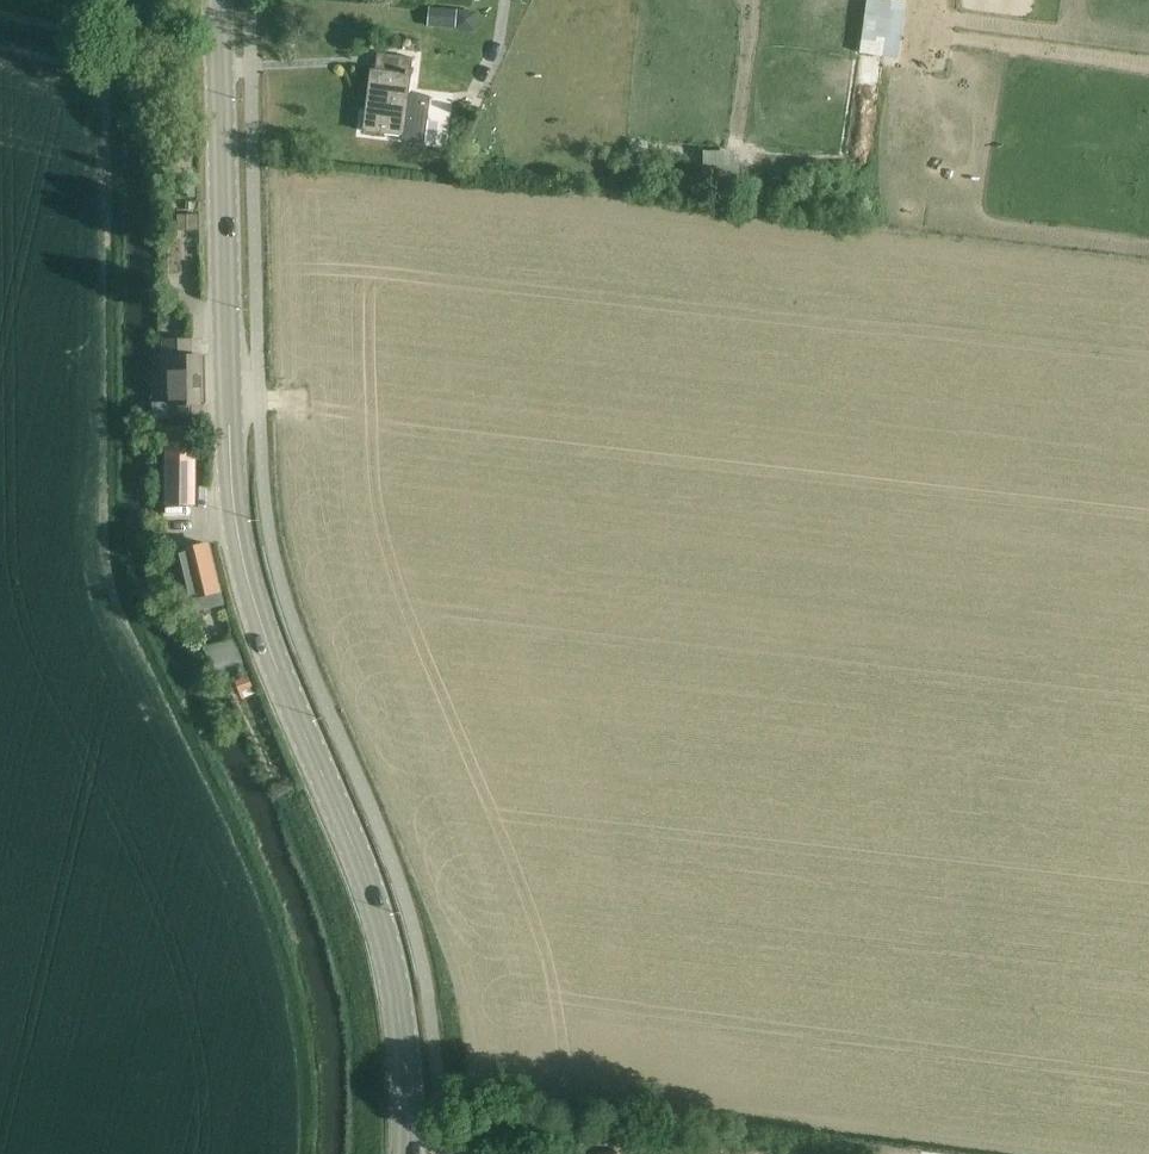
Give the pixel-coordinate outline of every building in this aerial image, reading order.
[(860,53),(887,56),(888,39),(890,39),(895,5),(893,5),(893,0),(866,0),(860,52),(860,53)] [(402,139),(425,142),(431,96),(409,93),(414,57),(377,52),(375,69),(370,68),(362,130),(402,135),(402,139)] [(177,217),(176,231),(200,232),(199,218),(177,217)] [(190,339),(161,339),(162,372),(169,372),(169,404),(201,404),(200,355),(190,355),(190,339)] [(195,425),(164,425),(164,442),(164,461),(164,504),(171,504),(195,505),(195,499),(195,442),(195,425)] [(170,552),(167,553),(183,615),(224,604),(208,542),(196,545),(170,552)] [(233,639),(202,648),(206,656),(214,672),(215,672),(243,664),(233,639)] [(249,677),(236,682),(243,699),(256,694),(249,677)]
